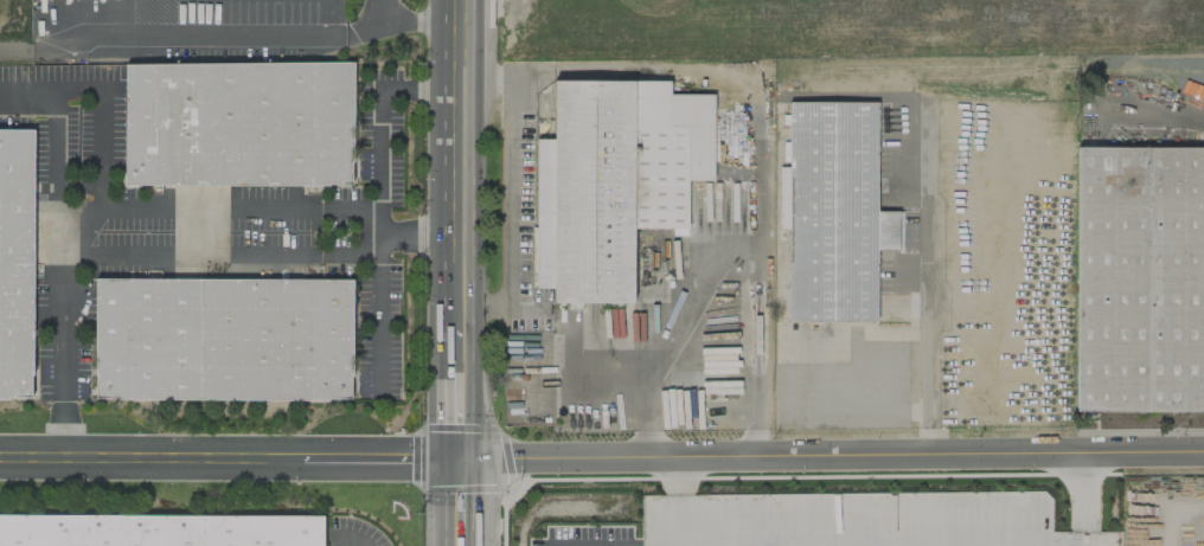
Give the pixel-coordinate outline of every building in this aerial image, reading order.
[(124,64),(123,185),(351,185),(353,62),(124,64)] [(552,79),(552,140),(537,139),(536,289),(551,289),(551,302),(633,303),(633,229),(686,230),(686,180),(712,180),(712,95),(670,95),(670,81),(552,79)] [(788,323),(789,102),(877,103),(876,212),(898,212),(898,249),(877,249),(876,325),(788,323)] [(31,397),(33,130),(0,130),(0,397),(31,397)] [(1075,410),(1203,411),(1203,147),(1077,146),(1075,410)] [(95,278),(96,399),(350,402),(353,278),(95,278)] [(803,491),(803,510),(819,510),(819,513),(890,514),(890,493),(803,491)] [(322,515),(322,545),(0,545),(0,514),(322,515)] [(1098,532),(1086,532),(1092,541),(1089,543),(1090,544),(1090,545),(1098,545),(1098,532)]
